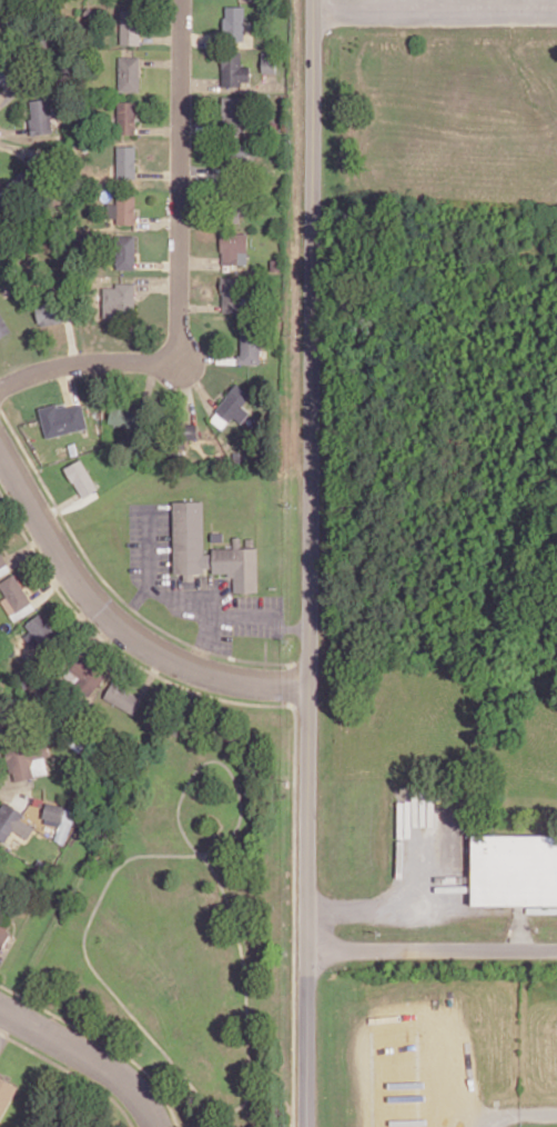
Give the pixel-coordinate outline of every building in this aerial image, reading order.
[(244,41),(245,6),(224,6),(223,40),(244,41)] [(120,9),(120,44),(140,45),(140,9),(120,9)] [(262,72),(274,72),(274,51),(261,51),(262,72)] [(222,84),(250,84),(250,65),(241,65),(241,53),(222,53),(222,84)] [(119,57),(119,91),(140,91),(140,57),(119,57)] [(0,59),(0,81),(13,86),(20,67),(0,59)] [(242,123),(243,97),(223,96),(221,122),(242,123)] [(51,133),(48,97),(29,99),(31,134),(51,133)] [(118,101),(117,133),(136,134),(137,102),(118,101)] [(136,146),(117,146),(117,178),(136,178),(136,146)] [(246,169),(248,151),(227,148),(224,166),(246,169)] [(2,187),(0,187),(0,214),(13,208),(2,187)] [(108,203),(107,218),(117,218),(117,224),(136,224),(136,193),(117,193),(117,203),(108,203)] [(247,264),(248,232),(221,232),(221,263),(247,264)] [(135,269),(136,235),(117,235),(116,269),(135,269)] [(221,312),(247,312),(247,301),(240,301),(240,277),(222,277),(221,312)] [(103,287),(103,315),(134,315),(135,283),(116,282),(115,287),(103,287)] [(37,304),(39,325),(61,323),(59,302),(37,304)] [(0,312),(0,337),(11,332),(0,312)] [(260,364),(260,328),(240,328),(240,364),(260,364)] [(228,420),(239,427),(249,410),(242,407),(251,392),(234,382),(211,421),(223,428),(228,420)] [(39,407),(46,438),(87,427),(81,402),(58,408),(57,403),(39,407)] [(141,429),(143,412),(132,410),(132,407),(112,404),(109,424),(141,429)] [(197,423),(179,424),(179,438),(198,438),(197,423)] [(96,490),(83,459),(66,466),(79,497),(96,490)] [(174,500),(175,572),(206,571),(206,567),(213,566),(213,570),(235,570),(236,589),(259,589),(257,547),(254,547),(254,538),(247,538),(247,547),(241,547),(241,536),(234,536),(234,546),(213,547),(213,551),(205,551),(204,500),(174,500)] [(14,621),(35,609),(15,574),(0,582),(0,586),(6,597),(1,599),(14,621)] [(24,636),(37,652),(59,634),(41,611),(25,624),(30,631),(24,636)] [(91,696),(106,672),(80,656),(65,680),(91,696)] [(134,714),(144,696),(112,681),(103,698),(134,714)] [(9,718),(0,715),(0,738),(1,739),(9,718)] [(34,777),(31,759),(46,757),(43,743),(7,749),(13,781),(34,777)] [(21,819),(24,812),(4,801),(0,808),(0,838),(6,841),(12,830),(28,838),(35,826),(21,819)] [(67,843),(73,808),(46,803),(43,818),(59,821),(56,841),(67,843)] [(473,835),(472,905),(556,905),(556,835),(473,835)] [(11,930),(0,925),(0,952),(11,930)] [(0,1076),(0,1121),(18,1086),(0,1076)]
